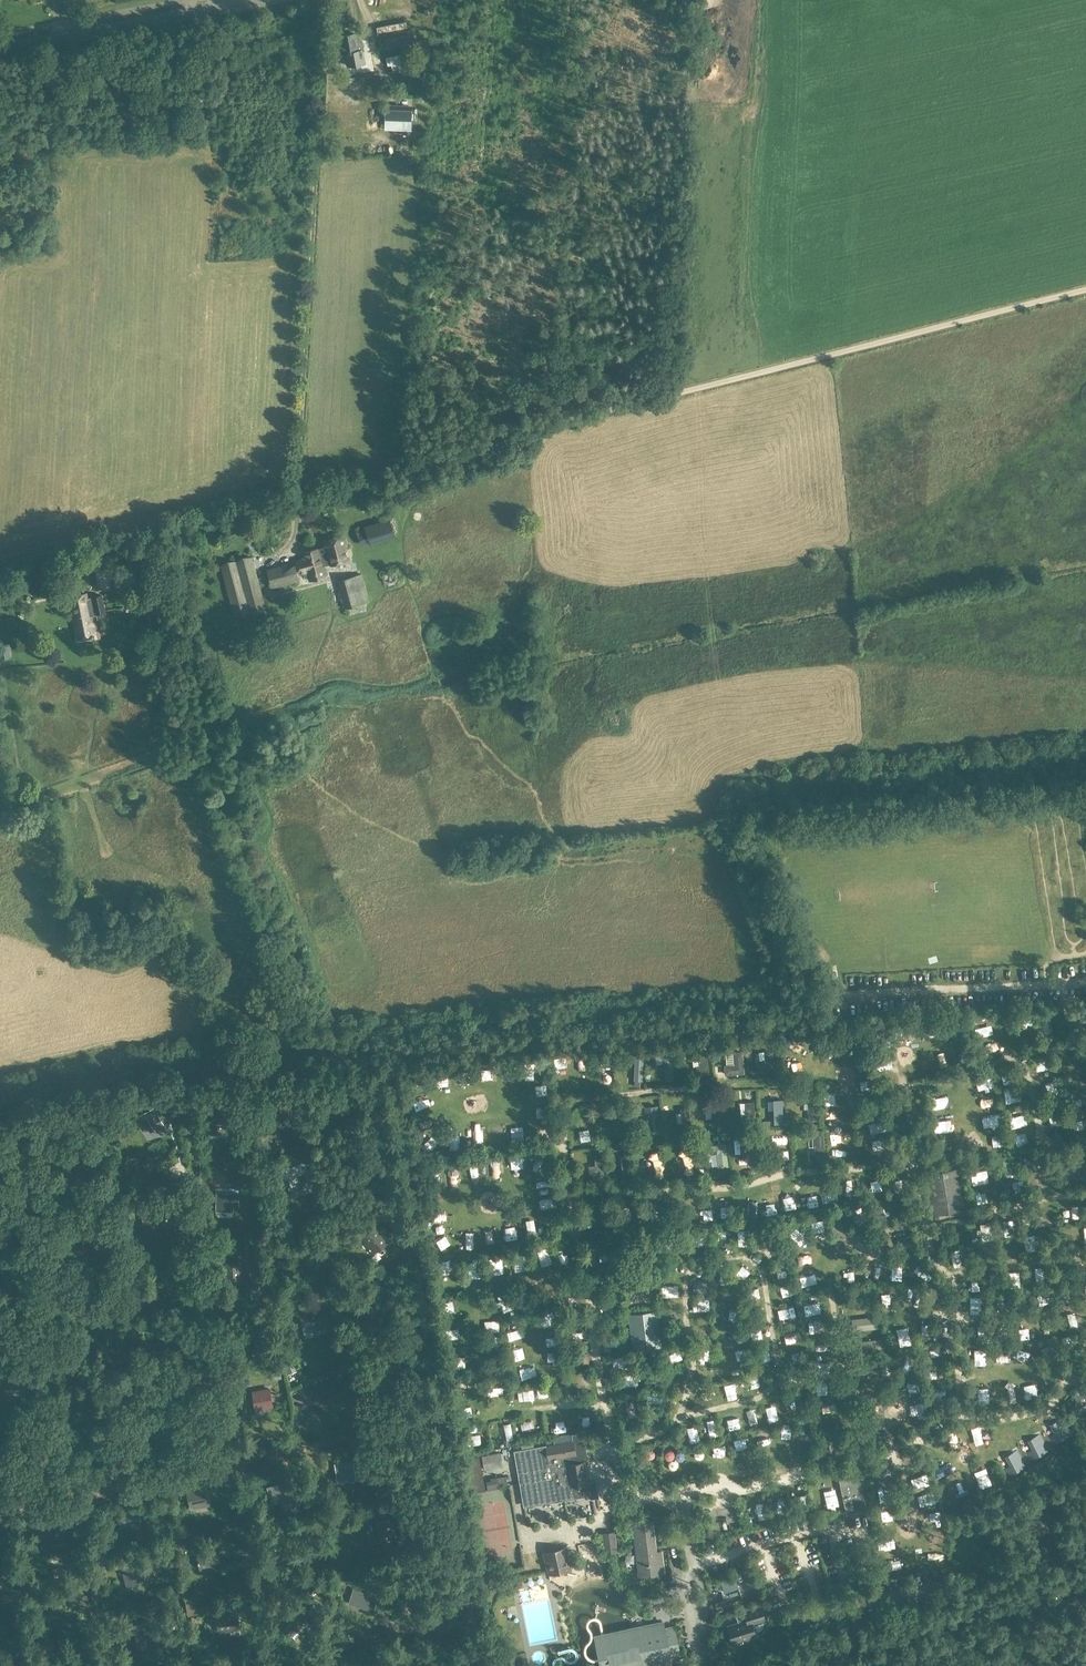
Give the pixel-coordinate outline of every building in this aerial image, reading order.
[(345,54),(357,52),(354,34),(341,36),(345,54)] [(384,40),(386,51),(412,46),(411,35),(384,40)] [(386,104),(386,119),(412,120),(412,105),(386,104)] [(391,519),(357,528),(361,545),(395,537),(391,519)] [(324,566),(347,560),(344,548),(342,549),(338,534),(323,538),(325,546),(322,547),(323,548),(318,549),(304,552),(306,560),(295,563),(298,573),(309,571),(311,581),(326,577),(324,566)] [(222,565),(235,616),(266,608),(253,557),(222,565)] [(298,573),(295,563),(268,569),(273,588),(300,581),(298,573)] [(369,602),(362,575),(337,581),(344,608),(369,602)] [(93,598),(94,600),(88,602),(86,594),(71,597),(78,639),(94,636),(90,616),(105,613),(102,596),(93,598)] [(154,601),(140,604),(145,626),(158,623),(154,601)] [(357,620),(364,616),(361,610),(354,614),(357,620)] [(1,659),(10,658),(9,650),(11,650),(10,645),(8,645),(7,636),(0,637),(0,655),(1,659)] [(1023,1029),(1031,1027),(1029,1017),(1021,1020),(1023,1029)] [(1042,1025),(1051,1025),(1050,1017),(1041,1018),(1042,1025)] [(984,1031),(986,1042),(995,1040),(993,1030),(984,1031)] [(1055,1052),(1059,1059),(1073,1053),(1069,1045),(1055,1052)] [(708,1074),(707,1050),(696,1051),(698,1074),(708,1074)] [(735,1065),(728,1065),(725,1065),(726,1075),(745,1073),(743,1052),(734,1053),(734,1054),(735,1065)] [(725,1064),(733,1064),(732,1052),(725,1053),(725,1064)] [(763,1064),(756,1065),(757,1073),(776,1071),(774,1052),(766,1053),(767,1060),(762,1060),(763,1064)] [(665,1070),(667,1080),(674,1079),(671,1055),(664,1056),(665,1064),(660,1065),(661,1070),(665,1070)] [(985,1096),(993,1094),(990,1082),(982,1083),(985,1096)] [(809,1114),(810,1114),(817,1114),(817,1088),(809,1088),(809,1095),(809,1104),(805,1104),(805,1110),(809,1110),(809,1114)] [(172,1106),(168,1099),(163,1102),(168,1109),(172,1106)] [(783,1125),(783,1100),(774,1100),(774,1102),(774,1110),(774,1125),(783,1125)] [(747,1102),(748,1116),(743,1116),(743,1124),(755,1124),(754,1102),(747,1102)] [(719,1103),(711,1104),(712,1118),(709,1119),(709,1124),(713,1123),(713,1126),(721,1125),(719,1103)] [(170,1122),(158,1104),(140,1115),(151,1132),(155,1130),(157,1132),(166,1127),(165,1125),(170,1122)] [(296,1120),(293,1106),(276,1109),(279,1124),(296,1120)] [(645,1118),(646,1132),(660,1130),(658,1107),(650,1108),(651,1118),(645,1118)] [(683,1123),(678,1124),(679,1130),(684,1130),(684,1131),(692,1130),(689,1108),(681,1109),(683,1123)] [(628,1136),(626,1113),(618,1114),(620,1137),(628,1136)] [(224,1125),(227,1124),(225,1114),(209,1117),(211,1127),(204,1129),(207,1139),(226,1134),(224,1125)] [(588,1133),(586,1133),(586,1139),(597,1139),(595,1115),(587,1116),(588,1133)] [(940,1133),(948,1131),(946,1120),(938,1121),(940,1133)] [(991,1122),(994,1136),(1001,1135),(998,1121),(991,1122)] [(1024,1129),(1020,1121),(1013,1124),(1017,1132),(1024,1129)] [(815,1136),(816,1147),(816,1156),(825,1155),(824,1130),(815,1131),(815,1136)] [(515,1132),(515,1142),(525,1142),(525,1132),(515,1132)] [(734,1146),(746,1146),(746,1137),(734,1137),(734,1146)] [(720,1167),(727,1166),(725,1145),(708,1146),(708,1154),(712,1154),(718,1153),(719,1165),(720,1167)] [(64,1167),(80,1163),(77,1152),(68,1154),(67,1151),(60,1153),(64,1167)] [(633,1183),(631,1157),(630,1157),(628,1156),(625,1156),(624,1157),(622,1158),(624,1184),(633,1183)] [(596,1174),(593,1175),(593,1180),(596,1180),(596,1183),(604,1183),(603,1159),(595,1159),(596,1174)] [(959,1169),(926,1174),(931,1204),(964,1198),(959,1169)] [(250,1171),(242,1173),(245,1183),(253,1180),(250,1171)] [(303,1172),(286,1177),(290,1191),(308,1186),(303,1172)] [(234,1207),(238,1207),(238,1193),(216,1193),(216,1211),(233,1211),(234,1207)] [(798,1212),(792,1197),(785,1200),(790,1215),(798,1212)] [(950,1220),(962,1220),(962,1209),(951,1209),(950,1220)] [(834,1231),(843,1231),(842,1219),(834,1220),(834,1231)] [(78,1231),(79,1240),(96,1237),(94,1220),(82,1222),(83,1230),(78,1231)] [(811,1225),(813,1239),(823,1237),(821,1223),(811,1225)] [(361,1237),(375,1254),(390,1241),(377,1225),(361,1237)] [(701,1251),(702,1236),(694,1236),(694,1251),(701,1251)] [(1003,1259),(1014,1258),(1014,1244),(1003,1244),(1003,1259)] [(795,1256),(797,1270),(809,1269),(806,1255),(795,1256)] [(451,1261),(437,1262),(439,1277),(452,1276),(451,1261)] [(482,1274),(480,1261),(467,1262),(468,1276),(482,1274)] [(878,1267),(868,1267),(868,1285),(879,1284),(878,1267)] [(807,1277),(797,1281),(802,1292),(812,1288),(807,1277)] [(698,1297),(709,1295),(705,1282),(695,1285),(698,1297)] [(903,1291),(904,1302),(913,1301),(912,1289),(903,1291)] [(848,1300),(849,1308),(863,1306),(862,1298),(848,1300)] [(968,1300),(971,1312),(978,1310),(976,1298),(968,1300)] [(634,1352),(662,1349),(657,1312),(629,1315),(634,1352)] [(309,1319),(308,1322),(302,1322),(301,1328),(325,1330),(326,1318),(320,1318),(319,1320),(309,1319)] [(499,1333),(498,1321),(488,1322),(488,1333),(499,1333)] [(511,1339),(520,1333),(514,1323),(504,1330),(511,1339)] [(878,1333),(878,1324),(853,1323),(853,1332),(878,1333)] [(256,1330),(239,1328),(237,1340),(254,1342),(256,1330)] [(731,1333),(731,1344),(741,1344),(741,1332),(731,1333)] [(1027,1351),(1015,1353),(1018,1365),(1030,1363),(1027,1351)] [(584,1370),(584,1356),(572,1355),(572,1370),(584,1370)] [(995,1368),(1006,1368),(1007,1356),(995,1356),(995,1368)] [(293,1363),(285,1366),(288,1374),(296,1371),(293,1363)] [(861,1373),(870,1374),(871,1365),(862,1364),(861,1373)] [(753,1377),(756,1390),(765,1388),(762,1375),(753,1377)] [(3,1396),(26,1392),(23,1376),(1,1379),(3,1396)] [(573,1376),(571,1386),(583,1389),(585,1378),(573,1376)] [(918,1382),(907,1384),(910,1399),(921,1396),(918,1382)] [(727,1396),(739,1394),(737,1383),(725,1385),(727,1396)] [(271,1390),(253,1393),(256,1410),(274,1407),(271,1390)] [(516,1391),(517,1406),(528,1405),(527,1391),(516,1391)] [(631,1399),(621,1404),(623,1410),(634,1404),(631,1399)] [(1070,1437),(1061,1419),(1051,1425),(1057,1436),(1051,1439),(1054,1445),(1070,1437)] [(510,1424),(502,1426),(505,1442),(513,1440),(510,1424)] [(1032,1462),(1048,1453),(1039,1436),(1028,1441),(1034,1452),(1029,1455),(1032,1462)] [(516,1451),(526,1505),(589,1495),(583,1462),(588,1461),(584,1440),(516,1451)] [(666,1460),(674,1457),(671,1448),(663,1450),(666,1460)] [(1010,1477),(1026,1469),(1016,1451),(1006,1456),(1012,1468),(1006,1471),(1010,1477)] [(501,1452),(482,1456),(485,1470),(504,1467),(501,1452)] [(681,1453),(674,1457),(680,1465),(686,1461),(681,1453)] [(911,1473),(921,1473),(921,1459),(911,1459),(911,1473)] [(349,1478),(348,1467),(336,1469),(338,1480),(349,1478)] [(197,1476),(199,1487),(210,1485),(208,1474),(197,1476)] [(866,1509),(858,1477),(841,1481),(849,1513),(866,1509)] [(268,1488),(273,1504),(293,1498),(288,1482),(268,1488)] [(924,1482),(916,1486),(920,1494),(928,1490),(924,1482)] [(206,1486),(188,1491),(192,1509),(210,1505),(206,1486)] [(405,1516),(417,1514),(415,1503),(402,1505),(405,1516)] [(571,1508),(573,1519),(587,1516),(586,1506),(571,1508)] [(383,1508),(374,1510),(375,1518),(384,1516),(383,1508)] [(563,1510),(555,1511),(556,1519),(564,1518),(563,1510)] [(550,1511),(543,1513),(546,1521),(552,1519),(550,1511)] [(1034,1536),(1050,1528),(1044,1516),(1036,1519),(1035,1517),(1027,1521),(1034,1536)] [(380,1541),(394,1538),(391,1519),(376,1522),(380,1541)] [(654,1521),(634,1524),(640,1576),(665,1573),(663,1552),(657,1552),(654,1521)] [(813,1533),(816,1540),(825,1537),(822,1530),(813,1533)] [(616,1532),(603,1533),(605,1555),(618,1554),(616,1532)] [(804,1535),(806,1542),(813,1540),(811,1533),(804,1535)] [(184,1548),(200,1546),(199,1540),(183,1542),(184,1548)] [(543,1552),(548,1576),(571,1572),(566,1548),(543,1552)] [(279,1563),(289,1570),(300,1554),(296,1551),(293,1555),(288,1551),(279,1563)] [(201,1569),(215,1566),(213,1557),(207,1558),(206,1555),(199,1557),(201,1569)] [(9,1557),(0,1558),(0,1581),(10,1581),(9,1557)] [(145,1567),(124,1573),(128,1585),(149,1579),(145,1567)] [(725,1591),(739,1586),(735,1576),(721,1581),(725,1591)] [(374,1610),(379,1597),(354,1589),(350,1602),(374,1610)] [(716,1605),(718,1612),(744,1603),(742,1598),(726,1604),(725,1602),(716,1605)] [(207,1606),(200,1607),(201,1615),(209,1614),(207,1606)] [(735,1643),(736,1647),(745,1645),(744,1640),(758,1636),(754,1624),(765,1621),(763,1616),(765,1616),(762,1606),(745,1612),(748,1620),(729,1627),(734,1643),(735,1643)] [(210,1613),(209,1613),(213,1626),(227,1623),(223,1609),(213,1612),(212,1609),(209,1610),(210,1613)] [(292,1636),(309,1619),(302,1612),(285,1628),(292,1636)] [(134,1626),(140,1645),(157,1641),(152,1621),(134,1626)] [(601,1665),(670,1665),(672,1665),(671,1659),(681,1657),(675,1627),(665,1629),(663,1623),(595,1637),(601,1665)] [(42,1657),(43,1665),(58,1665),(55,1655),(42,1657)]
